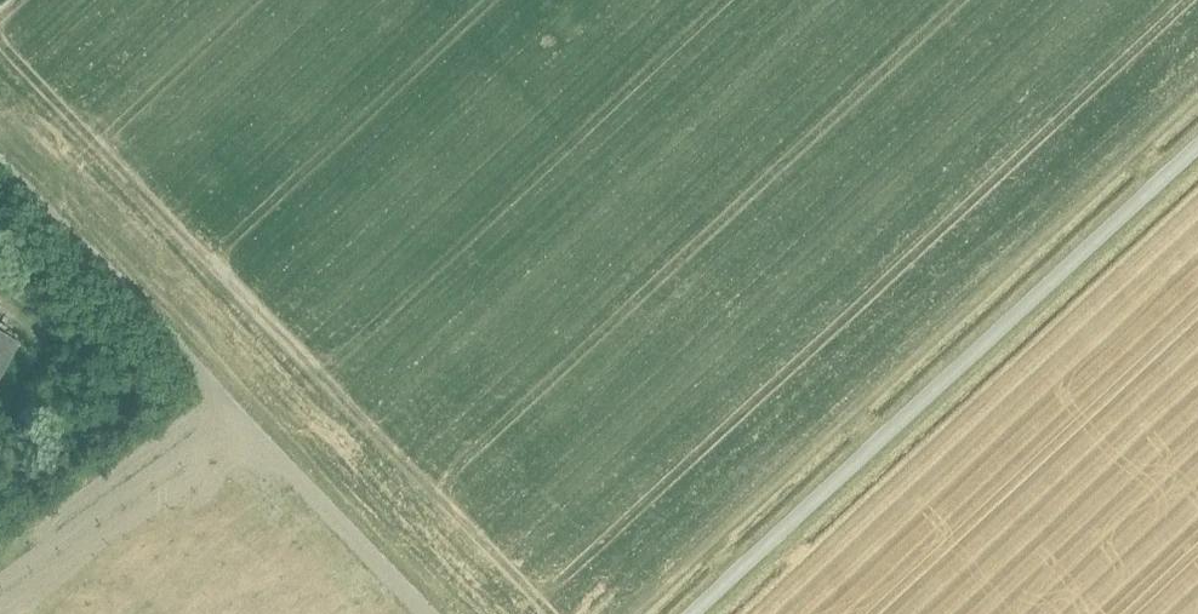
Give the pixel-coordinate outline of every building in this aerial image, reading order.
[(14,351),(0,343),(0,375),(14,351)]
